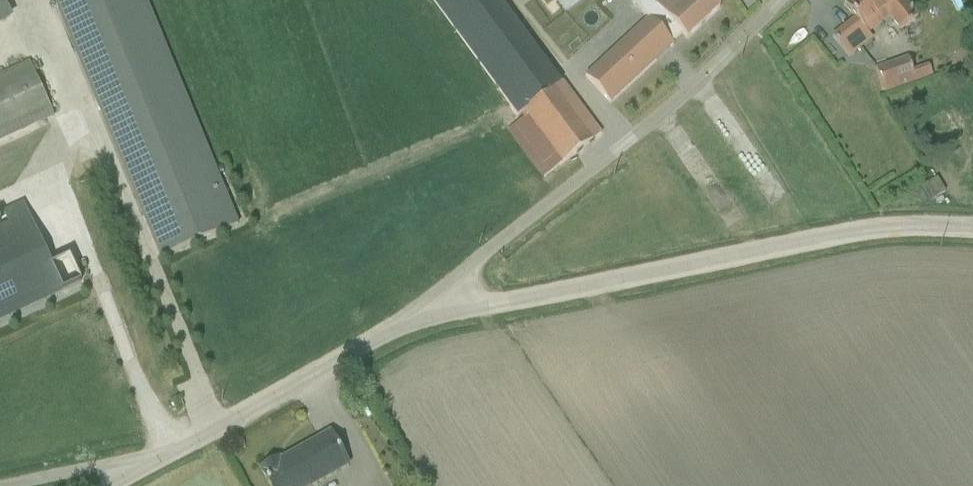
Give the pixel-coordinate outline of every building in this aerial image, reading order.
[(12,18),(1,0),(0,0),(0,25),(12,18)] [(239,225),(145,0),(53,0),(159,257),(239,225)] [(471,58),(475,55),(519,115),(518,116),(521,121),(508,131),(543,179),(601,136),(561,85),(546,95),(502,34),(505,32),(482,0),(430,0),(471,58)] [(718,10),(709,0),(634,0),(633,1),(649,19),(673,44),(682,35),(687,40),(718,10)] [(918,18),(903,0),(852,0),(844,7),(855,21),(832,39),(849,60),(872,41),(868,36),(889,19),(900,33),(918,18)] [(649,19),(585,78),(610,105),(673,46),(672,45),(673,44),(649,19)] [(875,69),(883,94),(932,77),(929,66),(912,72),(908,58),(875,69)] [(53,119),(28,63),(0,76),(0,143),(53,119)] [(929,203),(944,194),(936,181),(921,189),(929,203)] [(6,225),(0,227),(0,320),(79,287),(65,255),(48,263),(22,203),(1,212),(6,225)] [(349,468),(330,434),(279,463),(277,460),(259,470),(268,485),(316,485),(349,468)]
